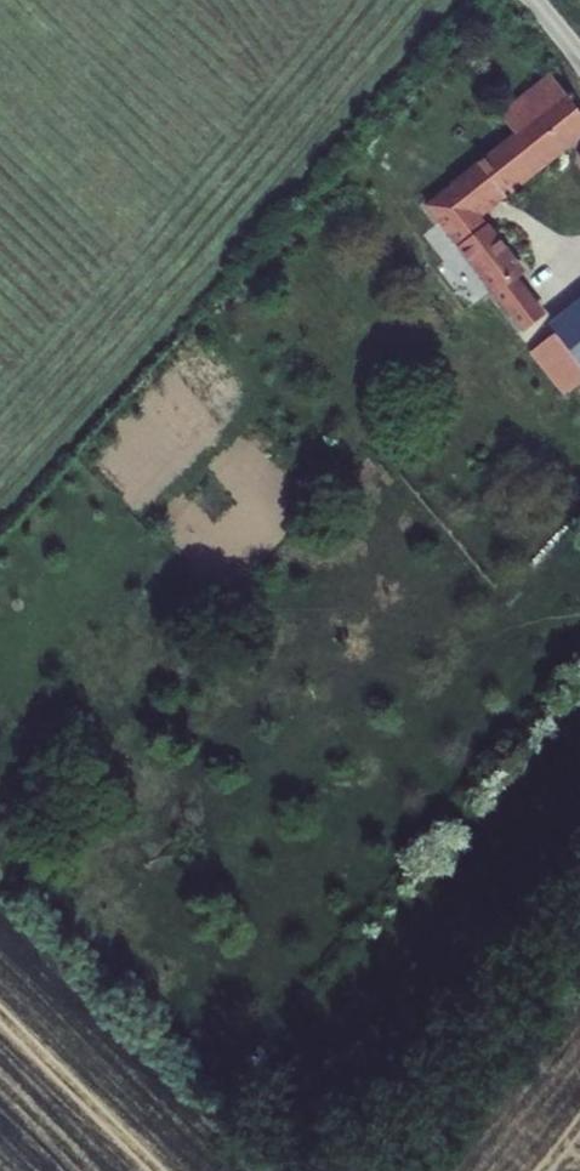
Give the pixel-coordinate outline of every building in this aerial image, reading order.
[(536,69),(486,112),(499,127),(428,191),(461,229),(443,242),(516,327),(540,307),(512,275),(521,268),(474,215),(530,164),(543,179),(558,166),(577,184),(579,181),(579,123),(536,69)] [(542,323),(579,371),(579,289),(542,323)]
